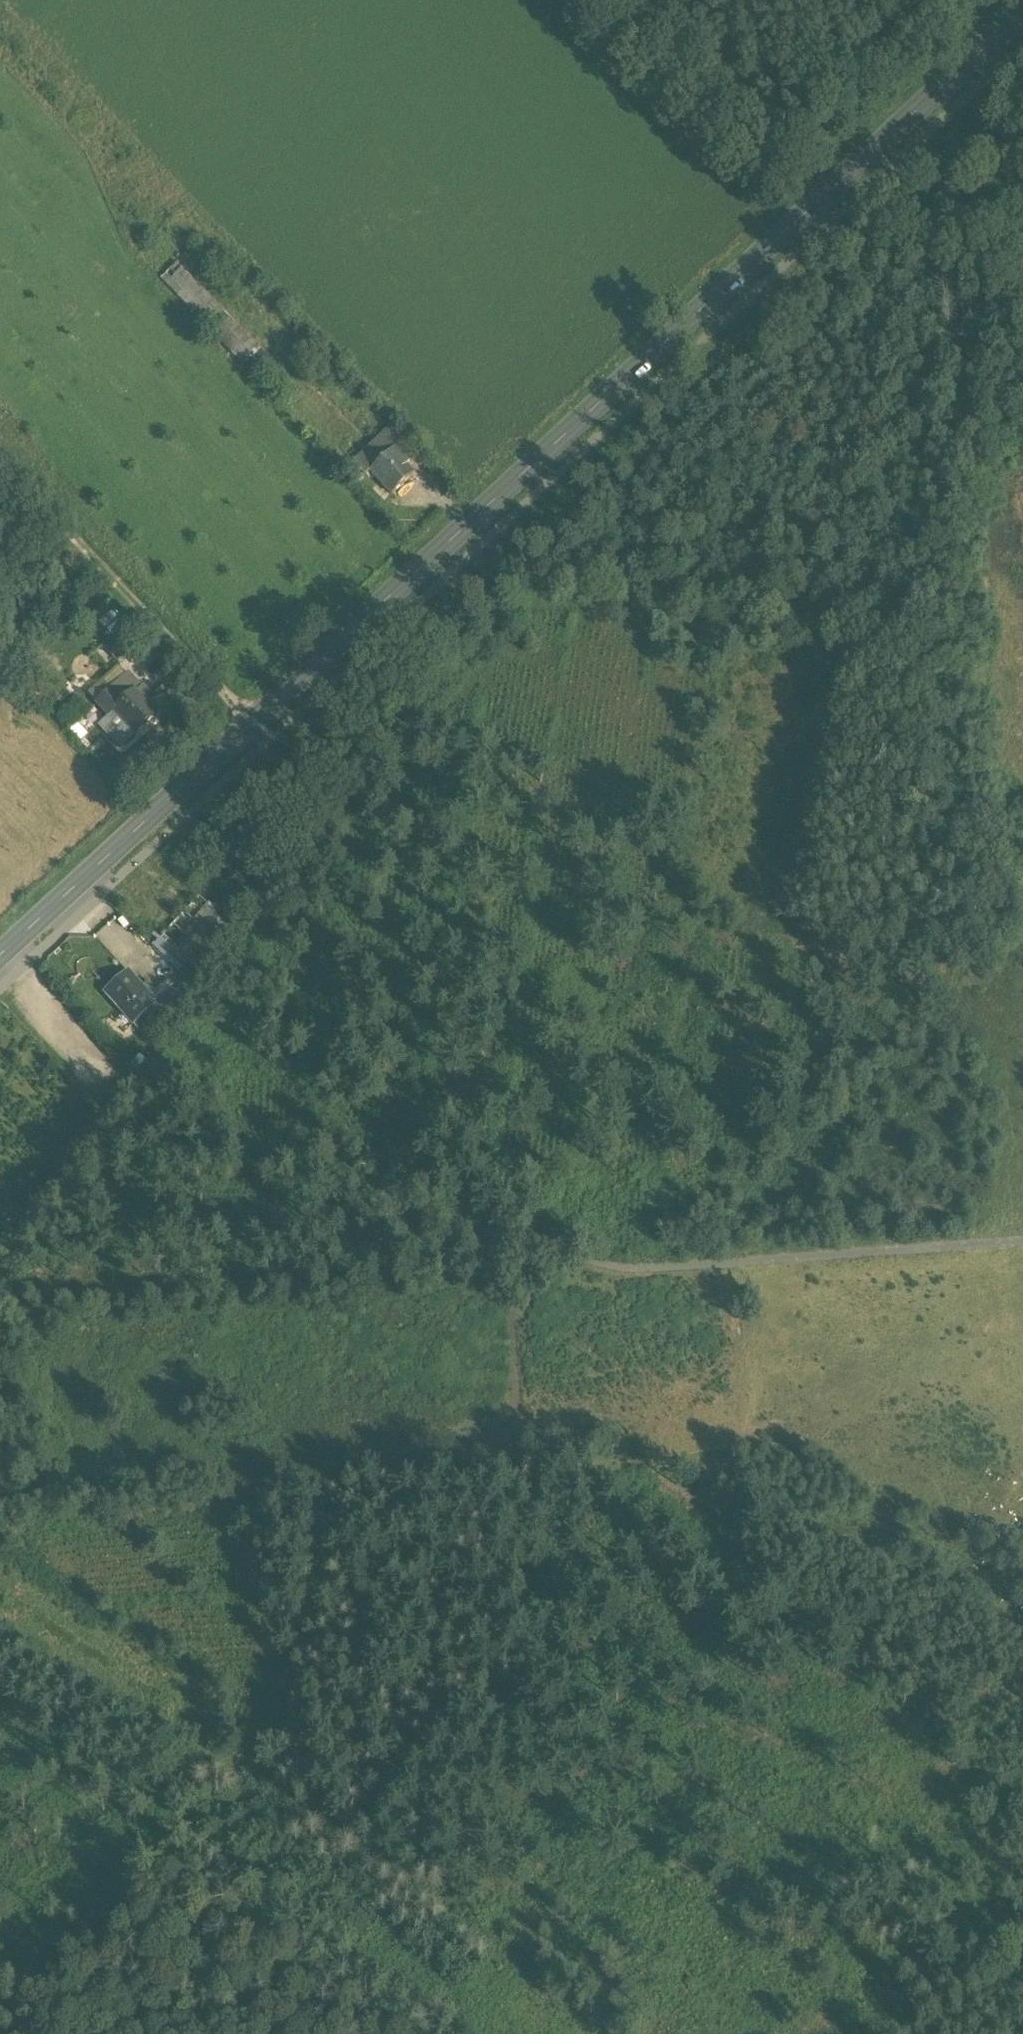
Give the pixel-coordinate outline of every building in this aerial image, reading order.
[(193,282),(176,264),(161,280),(177,297),(193,282)] [(259,350),(193,282),(177,297),(242,366),(259,350)] [(381,461),(370,472),(370,473),(392,496),(414,475),(406,466),(411,461),(397,447),(381,461)] [(381,461),(369,448),(352,464),(364,478),(370,473),(370,472),(381,461)] [(139,691),(127,677),(120,684),(130,696),(134,692),(136,694),(139,691)] [(111,689),(96,703),(109,717),(114,712),(113,711),(123,702),(111,689)] [(123,702),(113,711),(114,712),(135,735),(156,716),(136,694),(134,692),(130,696),(123,702)] [(121,748),(135,735),(114,712),(109,717),(100,726),(121,748)] [(211,917),(178,954),(191,966),(224,929),(211,917)] [(128,973),(104,994),(131,1026),(144,1015),(156,1004),(155,1003),(160,998),(147,983),(141,988),(128,973)] [(184,1005),(169,990),(160,998),(167,1006),(165,1008),(174,1018),(184,1005)] [(160,998),(155,1003),(156,1004),(144,1015),(149,1021),(160,1034),(175,1019),(174,1018),(165,1008),(167,1006),(160,998)] [(144,1015),(131,1026),(137,1032),(149,1021),(144,1015)]
